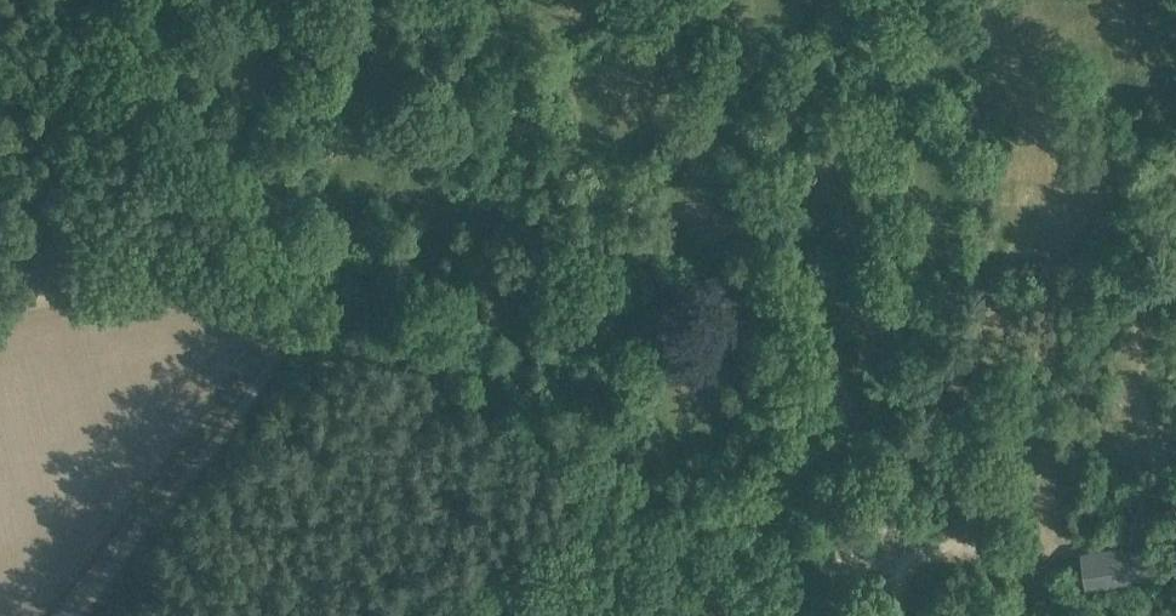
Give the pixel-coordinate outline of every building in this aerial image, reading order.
[(1127,382),(1131,404),(1143,402),(1139,380),(1127,382)] [(912,512),(899,518),(904,530),(918,524),(912,512)] [(1122,552),(1084,558),(1088,582),(1126,576),(1126,575),(1143,573),(1139,551),(1122,553),(1122,552)]
